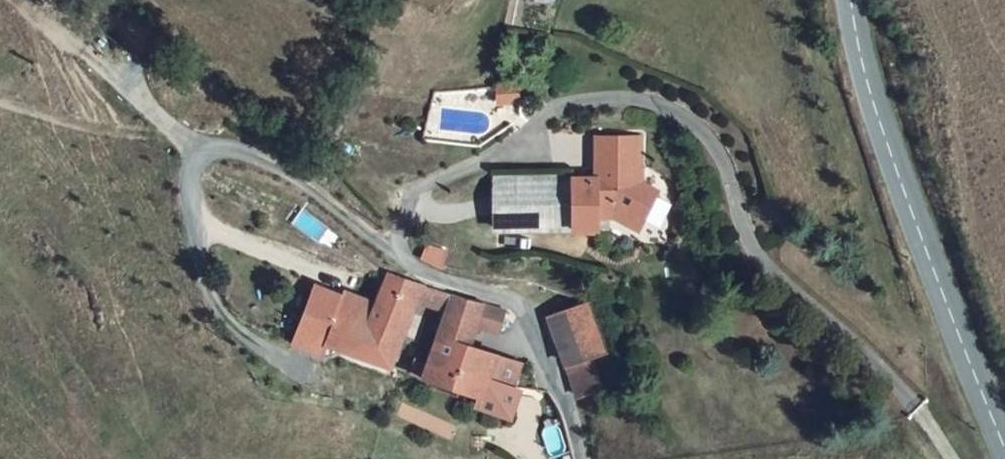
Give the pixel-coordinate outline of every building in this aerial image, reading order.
[(494,85),(496,105),(520,101),(517,82),(494,85)] [(516,173),(533,172),(533,157),(515,158),(516,173)] [(596,232),(589,275),(622,277),(622,267),(641,265),(645,289),(676,284),(670,268),(661,270),(653,195),(618,198),(623,233),(596,232)] [(589,275),(596,232),(526,234),(528,277),(589,275)] [(410,361),(424,329),(387,318),(380,339),(370,364),(375,366),(393,372),(397,357),(410,361)] [(355,337),(319,325),(301,382),(363,402),(366,392),(375,366),(370,364),(380,339),(357,331),(355,337)] [(458,342),(424,329),(410,361),(397,357),(393,372),(375,366),(366,392),(429,412),(458,342)] [(488,431),(514,439),(522,417),(546,423),(552,405),(502,390),(510,361),(487,352),(482,364),(474,382),(460,422),(488,431)] [(576,385),(602,421),(622,409),(636,400),(610,362),(576,385)]
